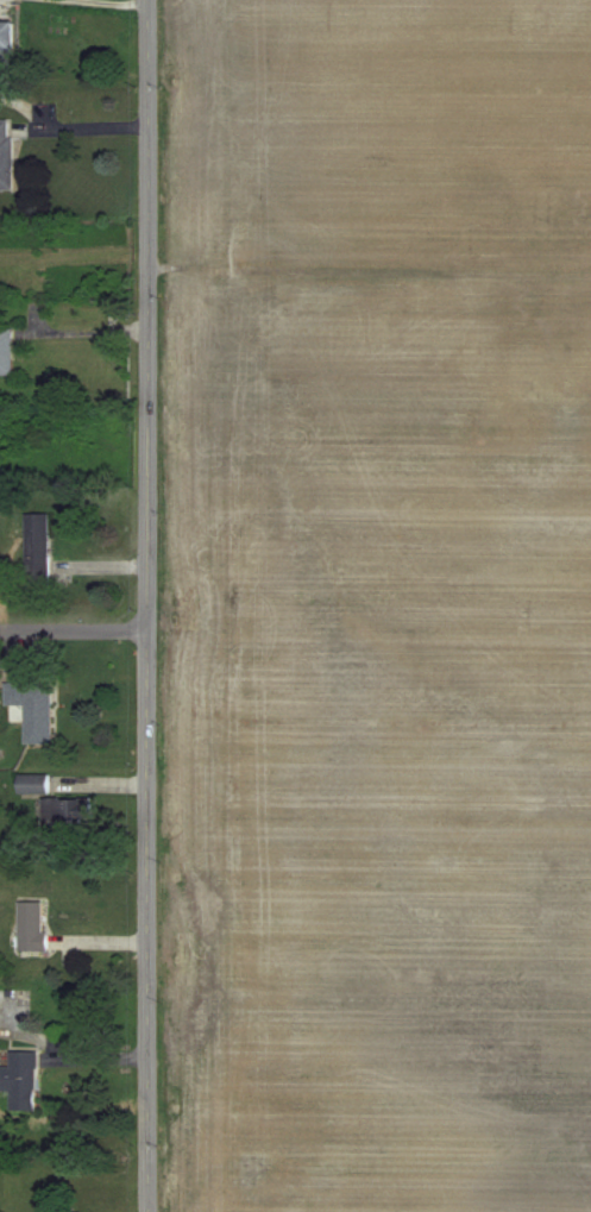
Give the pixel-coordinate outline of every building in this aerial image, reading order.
[(0,23),(0,72),(21,72),(21,23),(0,23)] [(18,190),(18,120),(0,120),(0,190),(18,190)] [(18,375),(18,328),(0,328),(0,375),(18,375)] [(30,589),(55,589),(55,515),(30,515),(30,589)] [(52,682),(5,682),(5,705),(25,705),(25,743),(52,743),(52,682)] [(17,793),(49,793),(49,774),(17,774),(17,793)] [(92,799),(44,799),(44,823),(92,823),(92,799)] [(18,900),(18,952),(46,952),(46,900),(18,900)] [(36,1111),(37,1051),(9,1050),(9,1066),(0,1066),(0,1091),(10,1091),(10,1111),(36,1111)]
